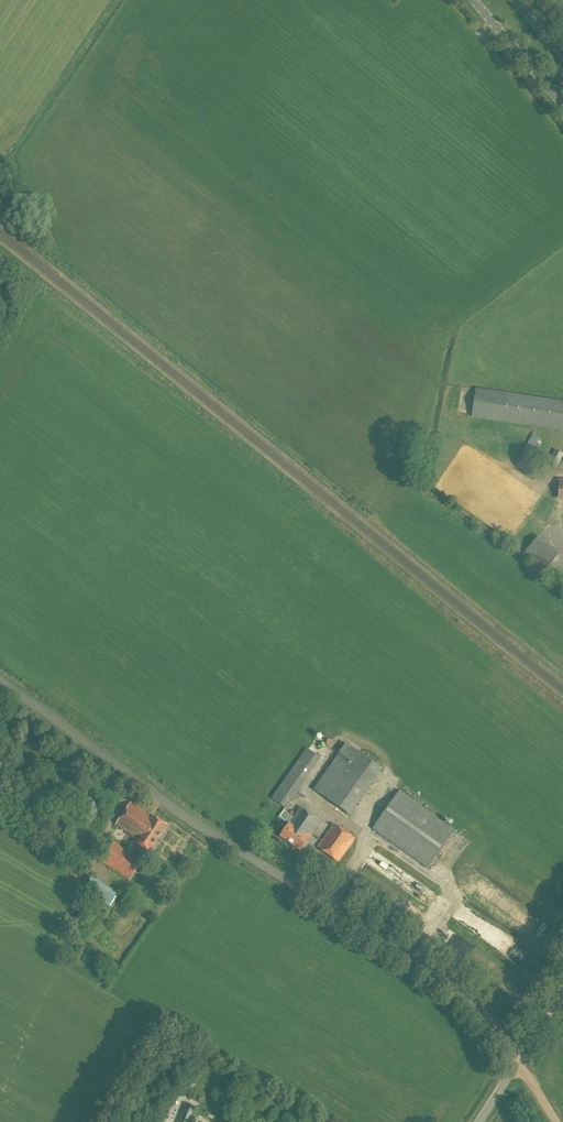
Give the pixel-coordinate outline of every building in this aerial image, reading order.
[(476,389),(472,416),(562,430),(562,402),(476,389)] [(526,472),(542,442),(538,440),(540,436),(533,433),(515,466),(526,472)] [(562,455),(562,454),(555,449),(547,465),(556,469),(562,455)] [(544,570),(559,554),(539,537),(524,553),(544,570)] [(350,815),(382,769),(346,744),(314,790),(350,815)] [(286,809),(321,758),(307,748),(271,799),(286,809)] [(428,867),(454,830),(400,791),(373,828),(428,867)] [(135,838),(133,841),(126,851),(113,842),(100,860),(130,880),(143,861),(131,853),(137,844),(149,852),(167,825),(154,816),(153,818),(131,803),(116,825),(135,838)] [(310,836),(321,821),(301,807),(289,824),(280,836),(301,851),(311,837),(310,836)] [(338,862),(355,838),(334,824),(318,847),(338,862)] [(110,907),(119,892),(92,876),(83,891),(110,907)] [(178,1121),(188,1121),(194,1106),(185,1103),(178,1121)]
